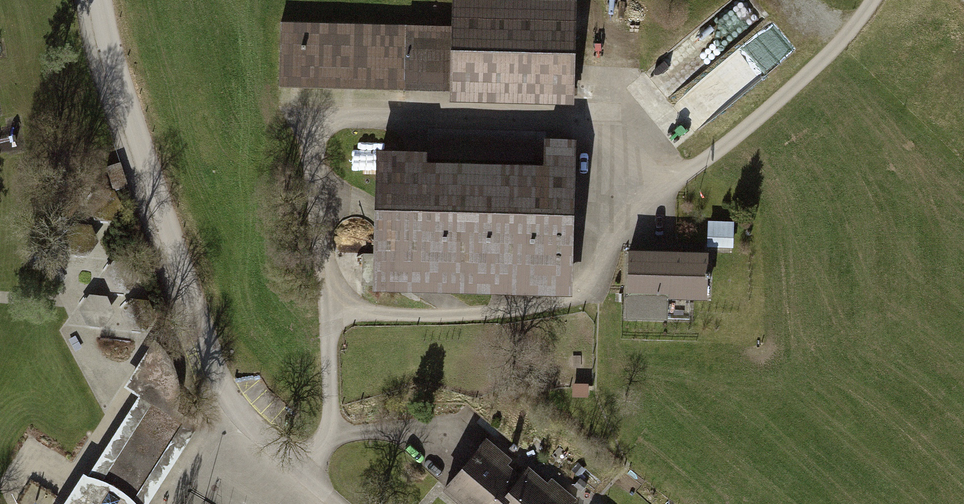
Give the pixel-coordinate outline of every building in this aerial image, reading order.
[(452,30),(280,27),(279,96),(453,100),(453,105),(577,107),(579,4),(453,2),(452,30)] [(429,156),(380,155),(377,292),(576,295),(578,143),(547,143),(547,168),(429,166),(429,156)] [(710,220),(710,246),(736,246),(736,220),(710,220)] [(710,256),(632,253),(631,300),(708,302),(710,256)] [(109,296),(89,294),(79,309),(87,327),(106,328),(117,312),(109,296)] [(636,318),(621,318),(621,332),(635,332),(636,318)] [(70,503),(154,503),(185,453),(197,435),(157,347),(126,392),(140,400),(130,415),(90,480),(87,478),(70,503)] [(584,388),(589,359),(563,355),(558,384),(584,388)] [(445,495),(456,503),(509,503),(527,483),(509,468),(513,464),(488,443),(445,495)] [(552,483),(549,487),(533,475),(527,483),(509,503),(577,503),(552,483)]
